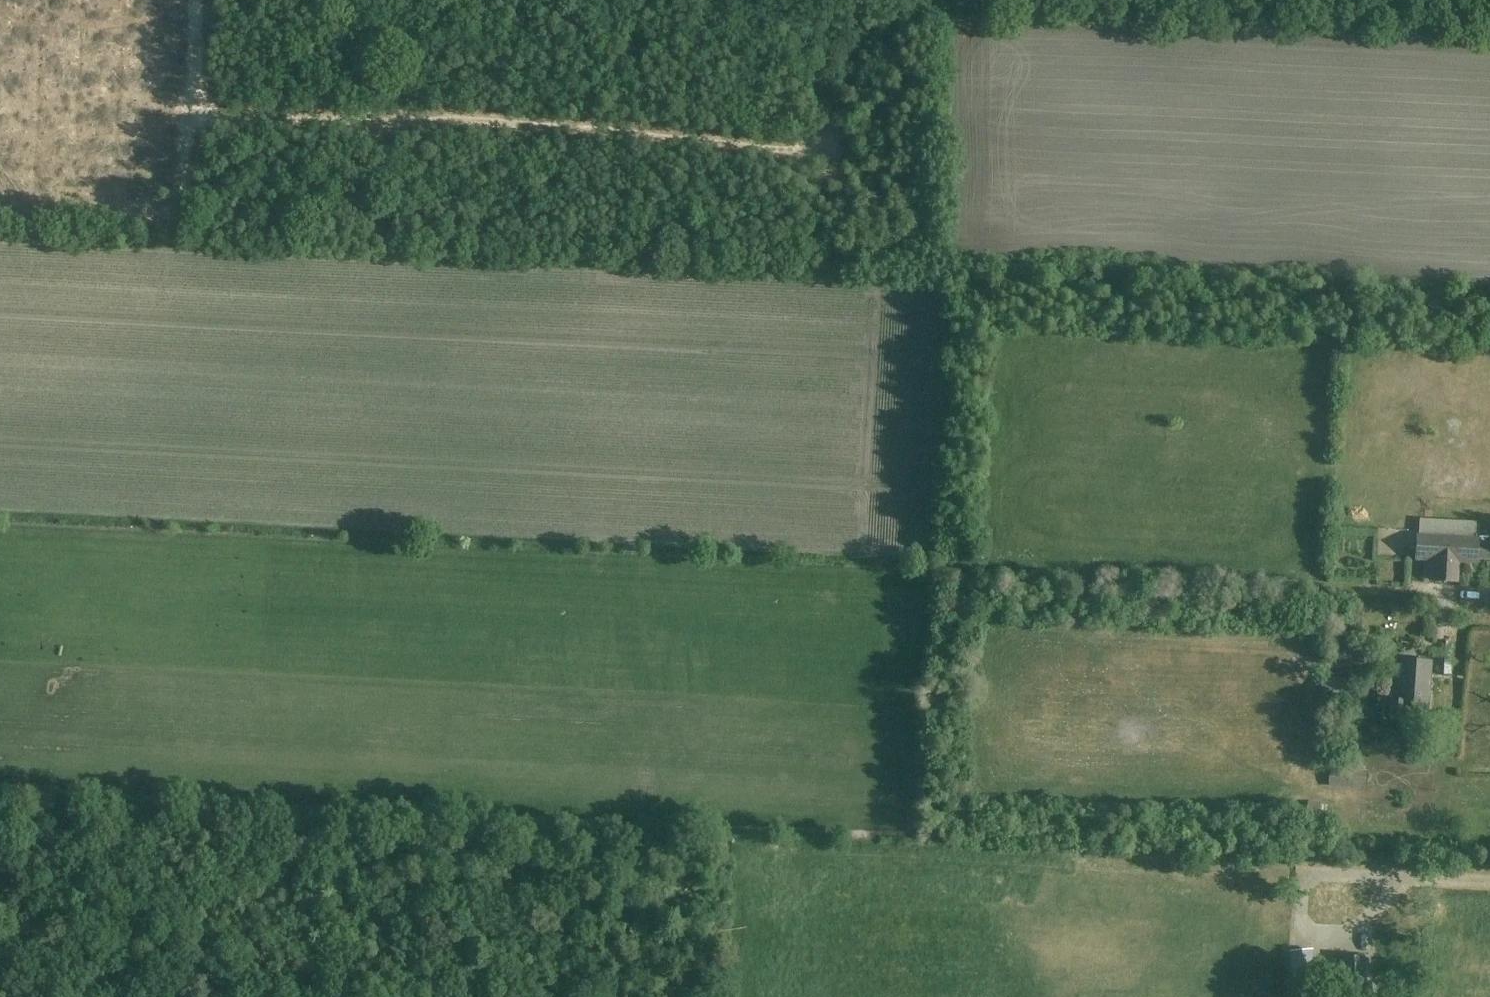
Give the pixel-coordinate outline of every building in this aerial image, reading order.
[(1474,558),(1489,559),(1489,540),(1475,539),(1476,521),(1420,518),(1419,533),(1415,533),(1413,557),(1431,558),(1430,578),(1455,579),(1456,559),(1474,560),(1474,558)] [(1427,719),(1429,677),(1399,675),(1397,700),(1391,700),(1390,717),(1427,719)] [(1307,801),(1307,816),(1319,816),(1319,802),(1307,801)]
